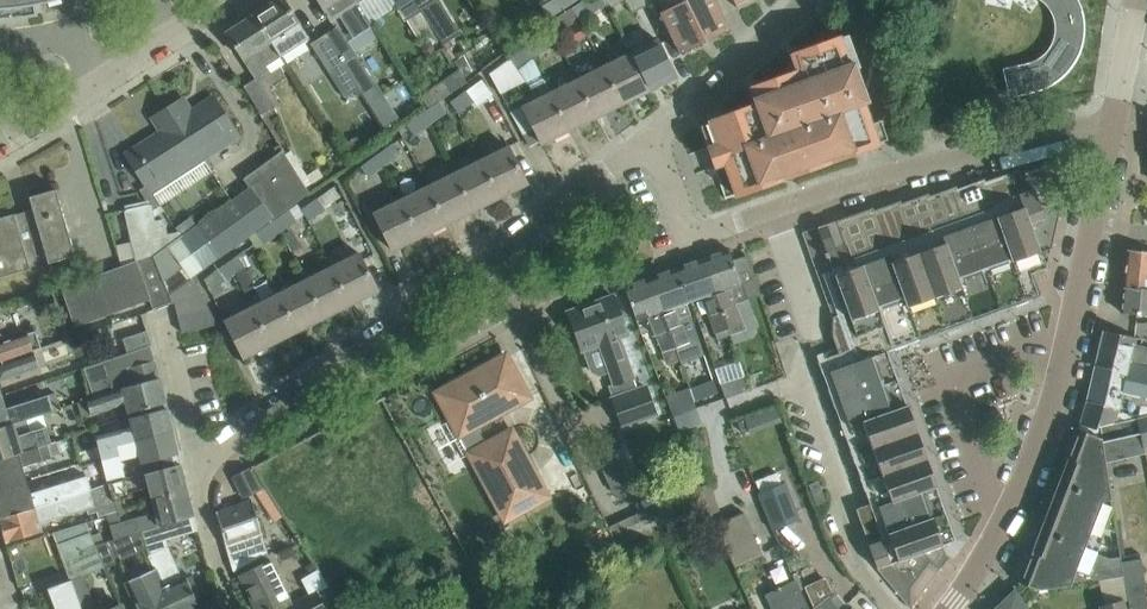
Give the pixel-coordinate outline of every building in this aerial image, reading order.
[(309,38),(285,0),(276,0),(253,14),(280,57),(309,38)] [(330,18),(332,16),(335,20),(340,16),(354,38),(374,25),(358,0),(319,0),(330,18)] [(414,0),(395,0),(419,38),(433,29),(414,0)] [(433,29),(430,23),(436,19),(431,10),(438,5),(435,0),(414,0),(433,29)] [(595,9),(590,0),(583,0),(571,7),(579,19),(595,9)] [(632,10),(652,0),(626,0),(632,10)] [(685,0),(684,0),(661,12),(681,53),(705,41),(685,0)] [(716,0),(685,0),(705,41),(730,28),(716,0)] [(1046,3),(1050,9),(1053,14),(1055,20),(1055,26),(1055,32),(1054,38),(1052,44),(1049,49),(1045,54),(1040,58),(1035,62),(1029,64),(1003,70),(1009,97),(1036,91),(1043,89),(1051,86),(1057,81),(1064,76),(1069,70),(1074,64),(1078,57),(1081,50),(1083,42),(1085,34),(1085,26),(1084,18),(1082,10),(1080,2),(1079,0),(1043,0),(1046,3)] [(571,7),(555,17),(562,29),(579,19),(571,7)] [(253,14),(226,32),(256,78),(257,77),(268,70),(266,66),(280,57),(253,14)] [(337,25),(323,34),(341,62),(342,62),(344,61),(363,91),(375,83),(337,25)] [(341,62),(323,34),(310,43),(332,76),(344,68),(341,62)] [(848,34),(840,37),(839,35),(838,36),(838,35),(793,52),(791,53),(792,54),(791,54),(796,68),(751,85),(752,86),(750,86),(751,87),(750,88),(756,102),(709,119),(709,121),(699,125),(725,198),(736,194),(737,197),(873,147),(878,146),(877,145),(879,145),(878,143),(879,143),(864,102),(868,101),(856,68),(860,66),(848,34)] [(525,46),(533,58),(549,46),(540,35),(525,46)] [(657,39),(636,50),(630,52),(649,90),(676,77),(657,39)] [(520,67),(533,58),(525,46),(511,56),(520,67)] [(649,90),(630,52),(603,66),(622,104),(649,90)] [(622,104),(603,66),(577,79),(595,117),(622,104)] [(257,77),(256,78),(243,86),(261,114),(275,105),(257,77)] [(523,105),(542,143),(569,130),(543,78),(530,85),(537,99),(523,105)] [(595,117),(577,79),(550,92),(569,130),(595,117)] [(466,89),(450,101),(458,111),(474,100),(466,89)] [(447,95),(447,94),(422,112),(431,123),(447,112),(439,100),(447,95)] [(183,98),(170,107),(204,159),(239,136),(213,96),(191,110),(183,98)] [(141,155),(132,161),(152,192),(204,159),(170,107),(164,110),(168,116),(157,123),(161,131),(136,147),(141,155)] [(431,123),(422,112),(406,124),(414,135),(431,123)] [(392,142),(376,153),(385,165),(401,154),(392,142)] [(508,145),(481,158),(500,197),(527,183),(508,145)] [(285,153),(283,151),(225,192),(231,200),(196,225),(189,217),(176,227),(178,232),(180,235),(182,234),(206,267),(256,230),(287,207),(309,191),(306,186),(285,153)] [(385,165),(376,153),(360,164),(369,176),(385,165)] [(500,197),(481,158),(454,171),(473,210),(500,197)] [(1065,187),(1055,159),(1020,171),(1019,169),(985,181),(984,178),(957,188),(956,185),(930,195),(928,192),(902,202),(901,200),(874,209),(873,207),(836,220),(840,230),(830,233),(827,223),(802,232),(833,317),(880,329),(888,351),(1042,295),(1034,273),(1048,268),(1065,187)] [(473,210),(454,171),(428,185),(447,223),(473,210)] [(447,223),(428,185),(401,198),(420,237),(447,223)] [(30,268),(29,266),(48,261),(49,263),(76,255),(56,188),(29,196),(36,221),(18,226),(14,213),(0,218),(0,277),(30,268)] [(317,196),(301,208),(305,214),(309,220),(325,208),(317,196)] [(420,237),(401,198),(374,211),(393,250),(420,237)] [(273,220),(281,231),(305,214),(301,208),(297,203),(273,220)] [(154,221),(151,204),(127,209),(138,260),(158,252),(170,296),(195,278),(194,276),(206,267),(182,234),(180,235),(178,232),(168,234),(164,218),(154,221)] [(257,232),(264,243),(281,231),(273,220),(257,232)] [(729,248),(703,258),(735,344),(754,336),(758,327),(749,298),(760,294),(747,255),(733,260),(729,248)] [(1127,248),(1123,288),(1146,291),(1146,250),(1127,248)] [(252,261),(243,249),(227,261),(235,273),(252,261)] [(158,252),(138,260),(61,287),(76,327),(102,317),(149,299),(153,309),(172,303),(170,296),(158,252)] [(359,252),(332,266),(351,304),(378,290),(359,252)] [(718,339),(731,334),(703,258),(677,267),(689,302),(702,297),(718,339)] [(235,273),(227,261),(211,273),(220,284),(235,273)] [(351,304),(332,266),(305,279),(324,317),(351,304)] [(650,277),(677,346),(690,342),(681,318),(693,313),(689,302),(677,267),(650,277)] [(661,310),(650,277),(625,286),(633,308),(637,320),(648,316),(663,351),(667,363),(679,360),(676,347),(677,346),(661,310)] [(210,309),(195,278),(170,296),(172,303),(174,302),(178,316),(210,309)] [(324,317),(305,279),(279,293),(298,331),(324,317)] [(1123,288),(1121,311),(1146,314),(1146,291),(1123,288)] [(298,331),(279,293),(252,306),(271,344),(298,331)] [(569,311),(574,327),(577,334),(582,349),(583,349),(591,370),(607,364),(614,383),(610,385),(615,397),(612,398),(622,426),(655,414),(645,386),(636,389),(624,354),(631,352),(625,334),(627,333),(621,318),(613,295),(569,311)] [(271,344),(252,306),(225,320),(244,358),(271,344)] [(217,324),(210,309),(178,316),(182,332),(217,324)] [(880,329),(833,317),(833,336),(839,353),(818,360),(869,503),(868,503),(855,507),(877,568),(910,608),(939,569),(940,569),(950,556),(946,553),(943,544),(956,539),(888,351),(880,329)] [(151,344),(146,330),(122,338),(126,352),(151,344)] [(1103,330),(1095,366),(1127,373),(1128,363),(1146,367),(1146,346),(1133,343),(1134,337),(1103,330)] [(33,350),(48,345),(43,331),(0,344),(0,361),(33,350)] [(33,350),(0,361),(0,378),(38,367),(33,350)] [(436,392),(447,413),(451,420),(445,423),(463,456),(469,453),(505,520),(549,496),(512,428),(486,442),(477,426),(530,397),(507,355),(480,370),(482,373),(475,378),(472,372),(436,392)] [(165,403),(155,360),(128,366),(132,383),(86,398),(87,398),(77,401),(81,415),(90,413),(91,414),(126,403),(128,412),(165,403)] [(1128,363),(1127,373),(1095,366),(1087,401),(1126,410),(1129,395),(1143,398),(1146,383),(1146,368),(1128,363)] [(719,392),(712,374),(689,382),(690,386),(694,401),(719,392)] [(744,374),(720,383),(725,396),(749,388),(744,374)] [(1143,398),(1129,395),(1126,410),(1087,401),(1079,429),(1082,430),(1099,426),(1099,424),(1146,413),(1146,383),(1143,398)] [(690,386),(689,386),(665,395),(672,414),(674,413),(674,415),(696,407),(694,401),(690,386)] [(1,394),(0,394),(0,426),(27,416),(52,409),(48,395),(5,407),(1,394)] [(173,431),(167,407),(130,417),(132,426),(97,435),(99,445),(78,451),(80,456),(101,450),(173,431)] [(1099,426),(1108,462),(1146,452),(1145,446),(1146,446),(1146,414),(1099,426)] [(27,416),(0,426),(0,458),(46,443),(55,440),(54,435),(49,437),(46,426),(31,430),(27,416)] [(1101,437),(1082,430),(1078,431),(1066,461),(1074,464),(1072,470),(1109,484),(1101,437)] [(178,453),(173,431),(101,450),(109,482),(126,478),(180,463),(178,453)] [(46,443),(0,458),(0,488),(27,480),(22,465),(50,456),(46,443)] [(634,489),(617,453),(609,451),(597,456),(615,492),(622,494),(634,489)] [(109,482),(115,501),(117,510),(119,515),(134,503),(151,498),(148,487),(151,496),(172,490),(175,496),(188,492),(180,463),(109,482)] [(264,489),(252,468),(236,478),(246,497),(258,492),(264,489)] [(1109,484),(1072,470),(1056,508),(1070,513),(1106,527),(1106,526),(1116,530),(1109,484)] [(27,480),(0,488),(0,513),(1,517),(63,498),(59,484),(31,493),(27,480)] [(818,480),(808,484),(816,504),(826,500),(818,480)] [(0,517),(0,523),(6,542),(42,531),(39,522),(87,508),(88,513),(96,511),(98,515),(117,510),(109,482),(63,498),(1,517),(0,517)] [(784,483),(759,492),(773,528),(796,520),(800,518),(786,482),(784,483)] [(258,492),(275,520),(280,516),(264,489),(258,492)] [(175,496),(172,490),(151,496),(151,498),(155,513),(109,525),(113,538),(141,530),(194,516),(188,492),(175,496)] [(252,499),(216,512),(233,571),(270,550),(252,499)] [(743,512),(716,525),(736,569),(763,557),(743,512)] [(1042,547),(1122,577),(1124,577),(1122,562),(1121,555),(1109,557),(1096,552),(1106,527),(1070,513),(1067,523),(1053,518),(1042,547)] [(198,530),(194,516),(141,530),(147,545),(165,540),(198,530)] [(95,544),(103,566),(118,560),(113,538),(95,544)] [(168,546),(165,540),(147,545),(151,554),(157,568),(163,584),(159,586),(168,608),(201,608),(186,575),(182,576),(168,546)] [(1122,577),(1042,547),(1040,553),(1032,550),(1020,582),(1039,589),(1098,578),(1098,581),(1122,577)] [(1144,586),(1146,585),(1142,558),(1122,562),(1124,577),(1129,601),(1130,608),(1146,608),(1144,586)] [(263,564),(240,575),(240,576),(257,608),(329,608),(338,604),(327,585),(317,590),(316,588),(291,602),(270,560),(263,564)] [(125,582),(138,608),(168,608),(159,586),(163,584),(157,568),(125,582)] [(83,574),(70,580),(80,608),(83,608),(87,607),(88,608),(107,608),(105,605),(99,608),(83,574)] [(1098,581),(1105,607),(1124,602),(1129,601),(1124,577),(1122,577),(1098,581)] [(805,587),(815,608),(837,608),(829,598),(833,595),(826,578),(805,587)] [(70,580),(49,588),(56,608),(76,608),(80,608),(70,580)] [(765,595),(771,608),(809,608),(801,591),(796,581),(765,595)] [(1017,589),(1016,588),(1017,588),(1015,584),(1012,585),(1014,589),(995,608),(996,608),(1027,608),(1017,589)]
